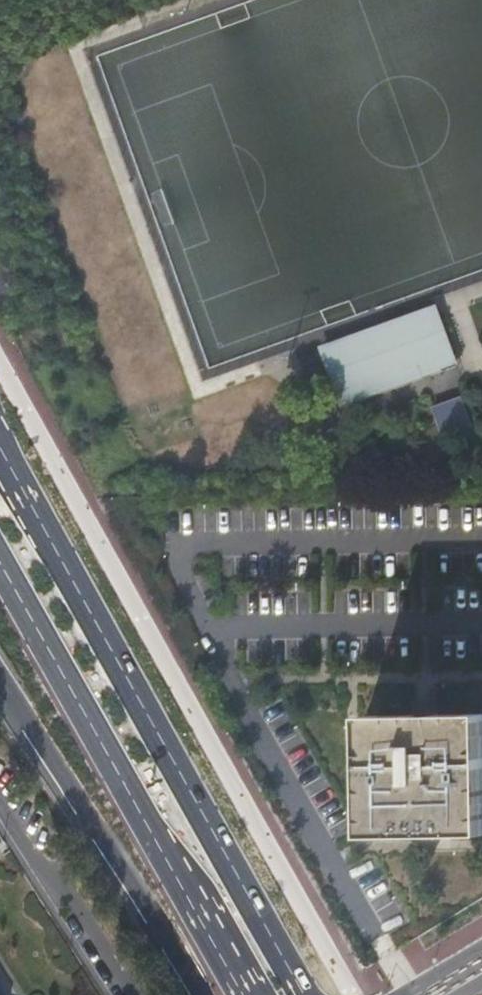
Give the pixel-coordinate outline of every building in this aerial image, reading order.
[(324,347),(333,372),(448,330),(438,304),(324,347)] [(448,330),(333,372),(345,403),(459,361),(448,330)] [(438,433),(468,424),(459,395),(429,405),(438,433)] [(437,715),(438,715),(438,700),(414,701),(414,716),(415,716),(415,720),(437,720),(437,715)] [(438,715),(437,715),(437,720),(415,720),(415,716),(414,716),(366,716),(369,837),(481,835),(481,714),(438,715)]
